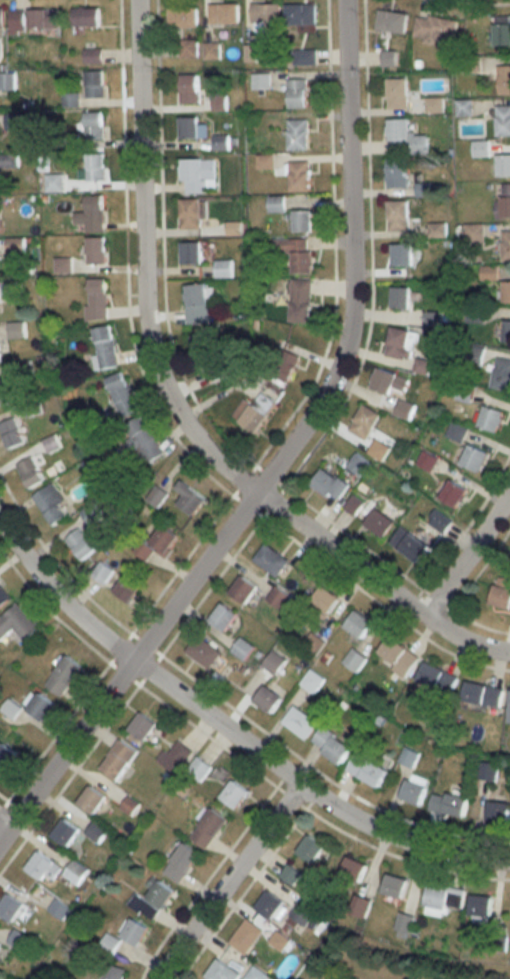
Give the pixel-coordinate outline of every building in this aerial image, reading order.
[(239,23),(239,3),(208,3),(208,23),(239,23)] [(280,22),(280,3),(251,3),(251,22),(280,22)] [(315,26),(315,3),(286,3),(286,26),(315,26)] [(198,28),(198,7),(168,7),(168,28),(198,28)] [(101,8),(72,8),(72,26),(101,26),(101,8)] [(26,33),(26,10),(10,10),(10,33),(26,33)] [(29,33),(59,33),(59,10),(29,10),(29,33)] [(406,33),(408,13),(378,10),(376,30),(406,33)] [(412,38),(454,45),(458,21),(416,14),(412,38)] [(494,22),(494,45),(509,45),(509,22),(494,22)] [(197,39),(180,39),(180,57),(197,57),(197,39)] [(102,49),(84,49),(84,63),(102,63),(102,49)] [(288,50),(288,65),(317,65),(317,50),(288,50)] [(381,66),(395,66),(395,52),(381,52),(381,66)] [(499,66),(499,94),(509,94),(509,66),(499,66)] [(103,98),(103,72),(86,72),(86,98),(103,98)] [(15,91),(15,74),(0,74),(0,91),(15,91)] [(252,74),(252,88),(269,88),(269,74),(252,74)] [(181,104),(199,104),(199,75),(181,75),(181,104)] [(408,110),(408,78),(388,78),(388,110),(408,110)] [(307,79),(288,79),(288,109),(307,109),(307,79)] [(472,115),(472,102),(458,102),(458,116),(472,115)] [(496,136),(509,136),(509,106),(496,106),(496,136)] [(85,140),(103,140),(103,113),(85,113),(85,140)] [(198,139),(198,117),(180,117),(180,139),(198,139)] [(409,119),(389,119),(389,154),(427,154),(427,135),(409,135),(409,119)] [(309,120),(288,120),(288,150),(309,150),(309,120)] [(104,181),(104,154),(87,154),(87,181),(104,181)] [(498,155),(498,176),(509,176),(509,155),(498,155)] [(205,193),(205,181),(214,181),(214,159),(181,159),(181,193),(205,193)] [(388,189),(407,189),(407,160),(388,160),(388,189)] [(309,192),(309,162),(290,162),(290,192),(309,192)] [(62,192),(62,175),(45,175),(45,192),(62,192)] [(501,184),(501,201),(495,201),(495,219),(509,219),(509,184),(501,184)] [(416,185),(416,196),(430,196),(430,185),(416,185)] [(103,196),(86,196),(86,213),(75,213),(75,224),(85,224),(85,232),(103,232),(103,196)] [(202,199),(180,199),(180,230),(202,230),(202,199)] [(409,231),(409,202),(389,202),(389,231),(409,231)] [(312,232),(312,211),(293,211),(293,232),(312,232)] [(86,265),(104,265),(104,238),(82,238),(82,259),(86,259),(86,265)] [(24,239),(7,239),(7,252),(24,252),(24,239)] [(290,253),(290,274),(312,274),(312,240),(283,240),(283,253),(290,253)] [(181,243),(181,265),(202,265),(202,243),(181,243)] [(414,267),(414,245),(392,245),(392,267),(414,267)] [(87,320),(106,320),(106,279),(87,279),(87,320)] [(290,280),(290,323),(311,323),(311,280),(290,280)] [(186,286),(188,323),(210,322),(208,285),(186,286)] [(410,308),(410,287),(391,287),(391,308),(410,308)] [(24,338),(24,323),(8,323),(8,338),(24,338)] [(118,366),(110,325),(92,329),(97,356),(92,357),(95,371),(118,366)] [(411,359),(416,331),(390,327),(386,355),(411,359)] [(219,358),(209,330),(191,337),(200,364),(219,358)] [(270,374),(289,383),(301,357),(282,348),(270,374)] [(212,383),(238,371),(232,357),(206,369),(212,383)] [(497,358),(491,387),(509,391),(509,360),(497,358)] [(426,374),(429,361),(416,359),(414,372),(426,374)] [(400,398),(407,379),(377,367),(370,386),(400,398)] [(135,414),(125,373),(107,377),(118,418),(135,414)] [(2,377),(0,377),(0,406),(10,403),(2,377)] [(473,386),(458,384),(456,401),(471,402),(473,386)] [(254,434),(276,404),(262,393),(253,406),(244,398),(231,416),(254,434)] [(414,405),(400,400),(394,414),(408,420),(414,405)] [(348,429),(365,440),(381,415),(364,404),(348,429)] [(504,412),(485,406),(478,427),(498,433),(504,412)] [(147,465),(164,455),(141,417),(124,427),(147,465)] [(25,443),(14,418),(0,424),(0,431),(8,450),(25,443)] [(445,436),(461,444),(468,429),(453,422),(445,436)] [(391,452),(378,440),(368,450),(381,462),(391,452)] [(460,464),(480,473),(489,454),(470,444),(460,464)] [(438,459),(423,451),(416,464),(430,472),(438,459)] [(347,466),(360,477),(370,464),(357,454),(347,466)] [(27,489),(44,482),(33,457),(16,464),(27,489)] [(332,494),(342,500),(351,485),(322,468),(311,487),(330,498),(332,494)] [(468,490),(451,480),(439,499),(457,509),(468,490)] [(177,504),(193,517),(206,500),(182,481),(176,489),(184,496),(177,504)] [(70,515),(52,484),(32,495),(50,527),(70,515)] [(156,508),(167,496),(157,487),(146,499),(156,508)] [(343,509),(354,516),(364,503),(353,495),(343,509)] [(102,517),(93,503),(80,512),(90,526),(102,517)] [(384,539),(396,523),(376,509),(364,525),(384,539)] [(426,523),(444,535),(453,522),(435,509),(426,523)] [(178,537),(162,525),(149,543),(165,555),(178,537)] [(388,544),(419,563),(430,545),(399,527),(388,544)] [(65,538),(80,561),(95,551),(80,528),(65,538)] [(277,577),(289,560),(265,543),(253,560),(277,577)] [(103,585),(113,571),(100,561),(90,574),(103,585)] [(113,592),(129,604),(142,586),(125,574),(113,592)] [(229,593),(245,604),(257,587),(242,575),(229,593)] [(509,582),(509,581),(497,577),(490,605),(509,610),(509,590),(508,590),(509,582)] [(12,598),(0,584),(0,608),(12,598)] [(280,609),(290,597),(276,586),(266,598),(280,609)] [(322,622),(339,599),(322,586),(304,609),(322,622)] [(238,615),(222,603),(209,620),(225,632),(238,615)] [(25,643),(40,630),(17,604),(0,618),(0,640),(13,630),(25,643)] [(373,624),(355,611),(343,626),(361,640),(373,624)] [(325,643),(312,633),(302,645),(315,656),(325,643)] [(207,669),(220,654),(198,635),(185,650),(207,669)] [(254,648),(241,637),(231,650),(243,661),(254,648)] [(419,658),(390,637),(377,656),(406,676),(419,658)] [(274,675),(286,661),(272,650),(261,665),(274,675)] [(82,668),(67,656),(44,685),(60,697),(82,668)] [(448,694),(456,675),(424,661),(416,680),(448,694)] [(323,680),(310,669),(299,684),(312,694),(323,680)] [(499,709),(503,689),(466,681),(462,701),(499,709)] [(271,715),(282,698),(264,686),(252,703),(271,715)] [(26,711),(43,723),(55,705),(38,693),(26,711)] [(305,741),(317,724),(293,706),(281,723),(305,741)] [(157,726),(142,713),(128,730),(144,742),(157,726)] [(310,743),(339,765),(351,749),(322,727),(310,743)] [(99,768),(117,781),(137,753),(120,740),(99,768)] [(164,752),(157,760),(173,773),(190,753),(178,743),(167,755),(164,752)] [(2,744),(0,746),(0,770),(5,773),(18,756),(2,744)] [(419,754),(405,747),(398,761),(412,768),(419,754)] [(378,788),(388,770),(355,754),(346,771),(378,788)] [(186,772),(200,783),(211,767),(197,757),(186,772)] [(480,780),(497,780),(497,764),(480,764),(480,780)] [(400,800),(419,807),(430,781),(410,773),(400,800)] [(249,793),(232,781),(220,799),(237,811),(249,793)] [(107,798),(90,786),(78,804),(94,816),(107,798)] [(470,798),(434,790),(429,811),(464,820),(470,798)] [(489,802),(487,822),(508,825),(509,808),(509,804),(489,802)] [(205,850),(227,820),(212,808),(189,838),(205,850)] [(68,848),(80,830),(63,819),(51,837),(68,848)] [(99,842),(105,831),(93,823),(86,834),(99,842)] [(294,854),(308,832),(325,843),(310,865),(294,854)] [(200,856),(184,844),(163,872),(178,884),(200,856)] [(61,868),(38,851),(26,868),(48,885),(61,868)] [(344,856),(367,865),(357,882),(335,868),(344,856)] [(63,874),(77,885),(89,871),(74,860),(63,874)] [(280,876),(293,885),(302,874),(288,864),(280,876)] [(389,871),(409,880),(399,900),(381,893),(389,871)] [(175,893),(158,881),(144,901),(141,899),(135,907),(154,921),(175,893)] [(428,885),(446,887),(453,883),(468,888),(463,910),(450,910),(443,917),(425,912),(425,895),(428,885)] [(252,908),(265,888),(283,901),(271,921),(252,908)] [(470,891),(495,894),(493,916),(469,912),(470,891)] [(13,923),(25,905),(8,893),(0,905),(0,914),(13,923)] [(373,898),(365,918),(345,913),(353,893),(373,898)] [(48,910),(63,920),(70,909),(56,899),(48,910)] [(288,916),(306,927),(314,911),(298,899),(288,916)] [(401,908),(421,914),(413,939),(396,935),(401,908)] [(149,929),(131,918),(120,937),(138,948),(149,929)] [(245,918),(261,931),(244,954),(223,948),(245,918)] [(275,928),(288,939),(278,952),(265,939),(275,928)] [(30,938),(14,930),(8,943),(24,951),(30,938)] [(243,974),(239,978),(208,978),(203,976),(214,958),(243,974)] [(105,965),(102,978),(122,978),(124,970),(105,965)] [(271,978),(254,966),(244,978),(270,978),(271,978)]
